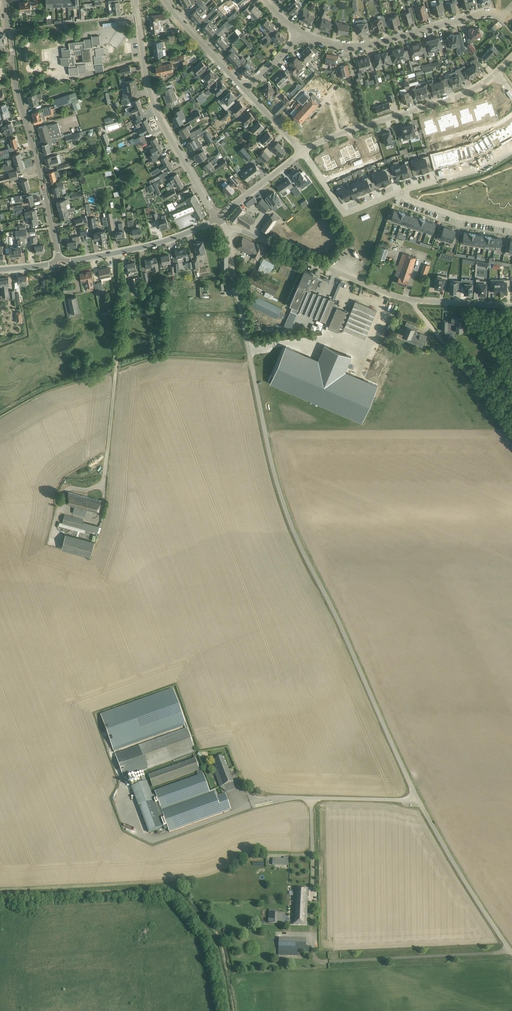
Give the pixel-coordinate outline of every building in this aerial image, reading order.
[(110,0),(109,1),(109,4),(112,3),(113,10),(109,10),(110,14),(113,14),(121,13),(119,2),(115,2),(115,0),(113,0),(110,0)] [(286,5),(288,7),(287,9),(288,9),(293,14),(295,12),(297,10),(301,7),(302,6),(299,2),(296,0),(291,0),(286,5)] [(432,5),(433,10),(434,10),(435,15),(443,13),(442,10),(444,10),(442,0),(436,0),(437,4),(432,5)] [(447,9),(448,8),(449,12),(456,10),(455,4),(458,3),(457,0),(445,0),(447,9)] [(470,5),(470,4),(474,3),(473,0),(459,0),(460,3),(461,2),(463,8),(464,8),(464,9),(467,8),(467,7),(470,6),(470,5)] [(38,5),(37,1),(30,2),(30,1),(28,1),(23,2),(20,2),(21,7),(20,7),(19,8),(19,10),(20,10),(21,10),(21,11),(27,10),(27,13),(31,12),(31,9),(31,6),(38,5)] [(428,18),(427,13),(424,4),(420,6),(419,4),(415,5),(416,7),(419,20),(428,18)] [(194,20),(204,10),(201,6),(199,7),(199,6),(196,9),(196,10),(190,15),(194,20)] [(249,6),(245,9),(244,11),(247,15),(249,13),(252,16),(251,18),(253,20),(261,13),(255,6),(252,9),(249,6)] [(414,16),(411,7),(408,8),(409,11),(401,14),(402,18),(403,18),(405,24),(412,22),(411,17),(414,16)] [(303,9),(302,11),(299,16),(303,18),(302,20),(310,24),(315,17),(308,13),(309,12),(303,9)] [(207,12),(205,10),(204,10),(194,20),(197,24),(204,18),(202,16),(207,12)] [(216,10),(213,13),(209,17),(212,21),(219,14),(216,10)] [(165,14),(158,15),(152,16),(152,20),(149,20),(150,25),(151,25),(152,28),(150,28),(151,33),(164,31),(163,25),(161,26),(160,19),(165,19),(165,14)] [(400,23),(398,14),(394,15),(394,17),(387,19),(388,19),(386,20),(387,21),(386,20),(386,23),(387,25),(388,27),(390,26),(390,28),(398,26),(397,24),(400,23)] [(376,29),(377,32),(385,30),(384,26),(386,25),(383,15),(381,15),(377,16),(378,19),(370,22),(372,30),(376,29)] [(331,21),(322,18),(319,29),(328,31),(329,28),(332,29),(333,24),(331,23),(331,21)] [(274,26),(267,19),(259,27),(268,36),(272,32),(270,30),(274,26)] [(356,27),(355,27),(355,28),(356,33),(364,32),(364,34),(368,33),(368,29),(367,22),(364,23),(364,20),(356,21),(356,24),(356,27)] [(498,29),(503,25),(498,20),(494,24),(498,29)] [(206,33),(214,25),(211,21),(209,23),(208,23),(202,29),(206,33)] [(343,34),(343,33),(347,34),(349,25),(342,24),(342,22),(335,22),(334,29),(338,29),(337,33),(343,34)] [(218,29),(214,25),(206,33),(209,37),(218,29)] [(481,32),(480,32),(479,28),(474,29),(473,28),(469,29),(469,31),(468,31),(470,37),(467,38),(468,43),(471,42),(471,39),(481,36),(481,35),(482,35),(482,34),(481,32)] [(278,31),(277,32),(271,37),(275,42),(273,43),(273,44),(273,45),(274,46),(275,46),(276,46),(278,44),(278,45),(285,38),(278,31)] [(241,32),(238,35),(238,34),(231,41),(234,44),(243,34),(241,32)] [(218,46),(227,37),(223,33),(214,42),(218,46)] [(448,40),(445,40),(447,50),(451,49),(450,47),(457,45),(458,49),(456,49),(458,55),(460,54),(466,49),(467,48),(465,46),(464,46),(463,40),(459,41),(457,34),(454,35),(453,33),(450,34),(450,36),(447,37),(448,40)] [(91,36),(92,38),(84,39),(84,41),(68,43),(69,49),(61,50),(62,57),(60,57),(61,65),(68,65),(69,75),(79,74),(79,72),(86,71),(86,69),(88,69),(88,71),(96,70),(96,72),(104,71),(102,55),(104,55),(103,47),(98,48),(98,46),(101,45),(99,35),(91,36)] [(229,40),(227,37),(218,46),(219,47),(218,48),(221,51),(222,50),(228,44),(229,43),(227,41),(229,40)] [(436,50),(433,39),(432,37),(431,38),(430,39),(429,40),(427,41),(429,48),(426,48),(428,56),(433,54),(432,51),(436,50)] [(433,39),(436,50),(436,51),(440,50),(439,49),(442,48),(439,37),(437,38),(436,37),(435,37),(434,37),(433,37),(432,37),(433,39)] [(163,41),(157,42),(153,43),(155,52),(154,52),(154,57),(163,55),(162,46),(163,46),(163,41)] [(421,42),(415,44),(418,55),(422,54),(423,57),(428,56),(426,48),(425,46),(422,47),(421,42)] [(470,43),(466,46),(472,53),(476,50),(470,43)] [(410,59),(411,61),(416,59),(415,56),(418,55),(415,44),(410,45),(411,50),(408,51),(410,59)] [(495,54),(499,51),(493,45),(489,49),(490,49),(482,57),(486,60),(493,53),(495,54)] [(232,61),(237,56),(239,54),(232,46),(228,51),(230,53),(227,56),(232,61)] [(302,55),(300,57),(305,63),(312,56),(311,54),(314,52),(308,46),(301,53),(302,55)] [(404,47),(398,49),(400,58),(402,62),(405,61),(404,60),(410,58),(408,50),(405,51),(404,47)] [(393,54),(390,54),(391,56),(393,63),(398,62),(398,59),(400,58),(398,49),(392,50),(393,54)] [(387,65),(393,63),(391,56),(390,54),(387,55),(386,52),(381,53),(383,63),(386,62),(387,65)] [(380,63),(383,63),(381,53),(375,55),(376,58),(373,59),(375,68),(381,66),(380,63)] [(240,59),(237,56),(232,61),(237,66),(239,63),(241,65),(246,61),(242,57),(240,59)] [(369,57),(363,58),(365,67),(367,71),(370,70),(369,70),(373,69),(371,63),(371,64),(369,57)] [(304,66),(296,58),(289,64),(292,66),(288,69),(293,75),(296,72),(298,74),(303,70),(302,68),(304,66)] [(362,68),(365,67),(363,58),(357,60),(359,67),(358,67),(360,72),(363,71),(362,68)] [(473,65),(470,67),(475,76),(478,74),(478,73),(480,71),(479,69),(482,67),(479,63),(475,59),(470,62),(473,65)] [(192,65),(187,69),(191,73),(194,70),(198,74),(197,75),(199,77),(204,73),(206,70),(204,68),(207,66),(201,60),(194,67),(192,65)] [(254,70),(247,62),(242,66),(245,69),(242,72),(247,77),(254,70)] [(310,62),(307,65),(313,71),(316,69),(310,62)] [(172,63),(164,65),(159,66),(160,67),(156,67),(157,74),(174,71),(172,63)] [(339,72),(348,70),(347,64),(337,67),(339,72)] [(464,65),(459,68),(464,78),(467,76),(469,79),(471,77),(472,78),(475,76),(470,67),(467,69),(464,65)] [(456,71),(452,72),(457,87),(458,86),(459,86),(460,85),(461,84),(462,84),(461,80),(464,78),(459,68),(455,70),(456,71)] [(204,73),(199,77),(201,80),(205,76),(208,79),(204,83),(207,86),(206,87),(206,88),(207,89),(209,88),(211,85),(215,82),(213,80),(216,76),(211,70),(208,73),(206,70),(204,73)] [(340,78),(350,76),(348,70),(339,72),(340,78)] [(289,76),(288,75),(287,74),(285,71),(284,71),(281,74),(280,73),(274,78),(278,83),(277,84),(280,88),(285,84),(283,82),(289,76)] [(448,74),(444,75),(447,87),(451,86),(452,87),(453,87),(454,87),(455,87),(456,87),(457,87),(452,72),(449,73),(448,74)] [(440,81),(437,82),(440,94),(440,93),(441,93),(442,93),(442,92),(443,91),(445,90),(444,88),(447,87),(444,75),(444,76),(439,77),(440,81)] [(125,82),(126,87),(136,86),(135,79),(126,81),(125,78),(120,79),(120,83),(125,82)] [(433,79),(427,80),(430,92),(433,91),(434,94),(436,93),(437,93),(438,93),(438,94),(439,94),(440,94),(440,93),(440,94),(437,82),(434,83),(433,79)] [(221,81),(220,82),(219,84),(216,81),(210,87),(213,89),(212,90),(217,95),(226,87),(221,81)] [(427,81),(418,83),(423,98),(424,98),(425,97),(426,96),(428,95),(427,93),(430,92),(427,81)] [(421,98),(423,98),(418,83),(410,86),(410,87),(413,97),(416,96),(417,98),(418,98),(420,98),(421,98)] [(262,91),(261,90),(269,98),(273,94),(276,97),(282,92),(277,87),(274,89),(268,84),(265,87),(266,87),(262,91)] [(137,92),(136,86),(126,87),(127,92),(122,93),(123,97),(129,96),(129,94),(137,92)] [(173,87),(172,87),(167,89),(169,94),(164,96),(168,107),(173,105),(178,103),(176,98),(177,98),(173,87)] [(319,104),(302,88),(294,96),(300,101),(294,107),(295,108),(294,110),(293,109),(290,113),(293,115),(293,116),(301,123),(314,109),(315,111),(316,110),(317,107),(316,107),(319,104)] [(226,110),(235,102),(235,101),(234,102),(232,100),(234,98),(234,97),(233,96),(234,95),(230,91),(222,99),(225,101),(221,104),(226,109),(226,110)] [(73,101),(78,99),(75,92),(70,94),(53,100),(55,107),(72,102),(73,101)] [(410,101),(408,92),(401,94),(403,103),(410,101)] [(500,93),(499,92),(494,96),(497,100),(496,101),(499,105),(506,100),(508,103),(511,101),(507,95),(504,97),(502,94),(501,93),(500,93)] [(36,94),(28,96),(30,105),(39,103),(37,99),(42,97),(41,93),(36,94)] [(286,104),(290,101),(284,95),(281,98),(286,104)] [(73,101),(72,102),(73,105),(71,106),(73,110),(74,109),(75,110),(80,108),(78,99),(73,101)] [(128,106),(130,110),(141,105),(139,99),(133,101),(130,102),(131,105),(128,106)] [(240,101),(236,105),(233,108),(236,111),(233,114),(236,118),(241,113),(240,112),(245,107),(240,101)] [(391,109),(390,105),(389,102),(376,107),(378,114),(391,109)] [(483,103),(481,103),(484,113),(489,112),(490,116),(495,114),(492,103),(488,104),(487,102),(485,102),(483,103)] [(1,105),(0,105),(0,119),(3,118),(7,117),(6,115),(8,114),(7,110),(8,110),(6,103),(1,105)] [(476,108),(473,109),(476,120),(481,118),(480,115),(484,113),(481,103),(480,104),(478,105),(475,105),(476,108)] [(352,110),(347,112),(350,122),(355,120),(354,116),(359,115),(357,104),(351,106),(352,110)] [(144,112),(141,105),(130,110),(128,110),(129,114),(133,113),(134,115),(135,114),(136,118),(143,116),(141,113),(144,112)] [(40,111),(32,113),(34,118),(33,118),(34,122),(35,123),(39,122),(45,120),(44,115),(52,113),(51,108),(50,106),(42,108),(43,111),(40,112),(40,111)] [(468,107),(463,109),(467,120),(473,118),(471,113),(470,114),(468,107)] [(185,117),(181,109),(176,112),(177,115),(173,118),(177,125),(183,122),(181,119),(185,117)] [(344,123),(350,122),(347,112),(341,113),(340,109),(334,110),(338,122),(343,120),(344,123)] [(463,109),(459,110),(461,116),(459,117),(461,122),(467,120),(463,109)] [(230,113),(227,110),(219,118),(222,121),(230,113)] [(193,114),(194,115),(187,118),(189,122),(202,116),(199,111),(193,114)] [(244,112),(240,116),(237,118),(239,121),(242,118),(246,122),(244,124),(243,126),(245,127),(246,127),(249,124),(248,123),(255,117),(249,111),(246,114),(244,112)] [(447,114),(446,114),(449,124),(453,123),(454,127),(459,125),(456,114),(453,115),(452,112),(450,113),(447,114)] [(321,113),(317,115),(318,118),(322,128),(325,126),(327,130),(333,127),(329,118),(324,120),(321,113)] [(440,119),(437,120),(441,131),(446,129),(444,126),(449,124),(446,114),(444,115),(442,116),(442,115),(440,116),(440,119)] [(142,116),(134,120),(135,124),(141,121),(143,124),(137,127),(138,130),(150,124),(147,118),(144,120),(142,116)] [(318,129),(322,128),(318,118),(318,117),(313,119),(316,127),(308,129),(310,135),(320,132),(318,129)] [(432,118),(428,120),(431,131),(437,129),(436,124),(434,124),(432,118)] [(428,120),(423,121),(425,127),(424,128),(425,133),(431,131),(428,120)] [(120,121),(105,125),(106,131),(122,126),(120,121)] [(252,123),(248,127),(247,128),(251,133),(253,130),(257,134),(264,127),(259,121),(254,125),(252,123)] [(11,122),(6,123),(6,124),(6,125),(2,126),(4,134),(9,133),(8,132),(14,131),(11,122)] [(39,127),(43,140),(44,140),(57,136),(61,135),(58,123),(47,126),(46,125),(39,127)] [(153,131),(150,124),(138,130),(140,134),(146,131),(147,133),(153,131)] [(186,126),(184,128),(180,130),(184,137),(190,133),(188,130),(192,127),(190,124),(187,127),(186,126)] [(407,126),(410,139),(416,137),(416,138),(420,137),(417,130),(414,131),(414,128),(412,124),(411,125),(411,124),(407,125),(407,126)] [(403,134),(400,135),(401,141),(410,139),(407,126),(401,128),(402,132),(403,134)] [(504,129),(509,138),(511,136),(511,135),(507,127),(504,129)] [(203,130),(196,134),(198,137),(208,132),(206,128),(203,130)] [(504,129),(500,131),(505,140),(509,138),(504,129)] [(268,131),(264,135),(260,139),(265,145),(274,137),(268,131)] [(494,132),(491,133),(495,139),(497,138),(500,143),(505,140),(500,131),(495,133),(494,132)] [(72,134),(65,136),(67,142),(76,140),(76,138),(81,137),(79,132),(74,133),(72,134)] [(387,132),(382,133),(385,144),(393,142),(392,140),(392,138),(391,135),(390,132),(387,133),(387,132)] [(106,133),(101,135),(105,145),(110,143),(106,133)] [(489,137),(485,140),(490,149),(490,148),(495,145),(492,140),(495,139),(491,133),(488,135),(489,137)] [(140,141),(145,139),(143,134),(134,139),(136,143),(140,141)] [(57,136),(44,140),(45,144),(42,145),(44,153),(51,152),(49,147),(52,146),(51,143),(58,141),(57,136)] [(9,148),(2,150),(3,153),(7,152),(11,151),(15,150),(14,147),(18,146),(15,137),(10,139),(11,142),(7,143),(9,148)] [(146,147),(145,148),(146,150),(148,149),(148,150),(149,149),(150,148),(151,148),(154,146),(159,143),(156,137),(151,140),(152,143),(146,146),(146,147)] [(371,137),(365,139),(369,151),(375,148),(376,150),(379,149),(377,143),(374,144),(371,137)] [(193,148),(195,151),(201,147),(199,143),(199,142),(197,138),(187,143),(190,149),(193,148)] [(485,140),(480,143),(485,152),(490,149),(485,140)] [(153,154),(149,156),(151,160),(156,157),(161,154),(159,151),(163,149),(161,146),(162,145),(161,142),(159,143),(154,146),(151,148),(150,148),(153,154)] [(270,149),(274,153),(276,151),(280,156),(286,151),(278,142),(270,149)] [(474,144),(471,145),(472,152),(476,150),(479,155),(484,152),(485,152),(480,143),(475,145),(474,144)] [(349,146),(346,147),(350,158),(356,156),(357,158),(361,156),(358,151),(355,152),(352,145),(349,146)] [(202,147),(201,147),(195,151),(194,151),(196,154),(194,155),(198,162),(207,156),(203,150),(204,150),(202,147)] [(243,147),(238,151),(246,160),(251,156),(243,147)] [(343,157),(339,158),(342,164),(345,163),(345,160),(350,158),(346,147),(343,148),(343,149),(340,150),(343,157)] [(470,147),(464,149),(467,159),(472,157),(470,147)] [(264,151),(259,156),(256,159),(261,165),(269,157),(264,151)] [(7,165),(22,161),(20,153),(13,155),(14,159),(9,160),(5,161),(7,165)] [(328,154),(322,157),(324,163),(323,164),(325,168),(326,167),(326,168),(332,166),(333,168),(337,166),(334,160),(331,162),(328,154)] [(59,163),(57,155),(51,156),(50,156),(45,158),(47,166),(59,163)] [(161,162),(157,164),(159,167),(162,166),(165,164),(170,161),(166,155),(161,158),(160,159),(161,162)] [(425,158),(420,159),(423,171),(427,170),(426,170),(429,169),(427,162),(430,161),(428,155),(425,156),(425,158)] [(439,156),(433,157),(435,167),(441,165),(439,156)] [(213,158),(210,161),(208,159),(204,162),(206,164),(204,166),(209,172),(215,166),(213,164),(216,161),(213,158)] [(224,159),(215,165),(217,169),(227,162),(224,159)] [(417,172),(419,172),(423,171),(420,159),(414,161),(414,159),(410,160),(412,166),(415,165),(417,172)] [(162,166),(159,167),(161,170),(166,167),(168,170),(173,167),(172,164),(173,163),(171,160),(170,161),(165,164),(162,166)] [(405,163),(400,165),(404,176),(407,175),(410,174),(407,167),(410,166),(408,160),(404,161),(405,163)] [(24,169),(22,161),(7,165),(3,166),(4,170),(8,169),(11,168),(16,167),(18,170),(24,169)] [(66,164),(64,165),(57,167),(57,170),(54,171),(49,172),(51,181),(56,179),(60,178),(58,170),(71,166),(70,163),(66,164)] [(260,171),(257,167),(255,164),(242,173),(247,180),(253,176),(260,171)] [(397,178),(400,177),(404,176),(400,165),(394,166),(394,164),(390,166),(392,172),(395,171),(397,178)] [(385,170),(380,172),(385,184),(389,182),(388,182),(391,181),(388,174),(391,173),(388,167),(385,168),(385,170)] [(15,171),(9,173),(10,178),(11,180),(18,178),(18,176),(16,171),(15,171)] [(298,172),(293,175),(299,184),(300,185),(304,182),(306,186),(312,182),(307,175),(306,176),(305,177),(304,176),(303,176),(301,172),(300,171),(298,172)] [(155,182),(160,178),(167,175),(165,172),(153,179),(155,182)] [(380,172),(375,174),(374,173),(371,174),(374,180),(376,179),(379,186),(381,185),(385,184),(380,172)] [(170,185),(180,179),(177,173),(172,176),(174,179),(168,183),(170,185)] [(228,184),(225,181),(221,184),(224,187),(223,188),(229,195),(234,190),(231,187),(234,184),(236,185),(239,183),(232,175),(229,178),(232,181),(229,184),(228,184)] [(367,179),(361,181),(365,191),(371,189),(369,183),(372,182),(369,176),(366,177),(367,179)] [(27,179),(23,181),(22,181),(23,187),(21,187),(22,191),(24,190),(24,191),(30,189),(27,179)] [(184,185),(180,179),(170,185),(171,188),(177,185),(179,188),(184,185)] [(288,179),(278,186),(282,192),(289,187),(296,196),(301,192),(296,185),(293,187),(292,185),(288,179)] [(63,180),(57,182),(58,186),(53,187),(55,196),(63,193),(62,189),(65,188),(63,180)] [(361,181),(356,183),(360,193),(365,191),(361,181)] [(360,193),(356,183),(351,185),(355,195),(356,195),(360,193)] [(355,195),(351,185),(346,187),(350,197),(355,195)] [(350,197),(346,187),(341,190),(340,187),(337,188),(339,194),(342,193),(345,200),(350,197),(350,198),(350,197)] [(174,189),(165,194),(168,198),(177,193),(174,189)] [(271,193),(267,196),(271,202),(268,204),(269,206),(270,206),(270,207),(273,211),(277,208),(275,204),(280,201),(278,198),(279,198),(276,194),(275,194),(273,192),(271,193)] [(199,204),(194,194),(186,199),(186,200),(174,206),(172,202),(167,204),(171,213),(171,214),(173,220),(191,213),(191,212),(193,211),(197,219),(205,214),(201,206),(202,205),(201,203),(199,204)] [(26,195),(22,196),(22,195),(20,196),(20,195),(14,197),(16,202),(23,200),(24,202),(28,201),(28,204),(34,203),(32,195),(27,197),(26,195)] [(249,207),(257,200),(254,197),(245,203),(249,207)] [(68,198),(56,201),(59,210),(66,209),(67,209),(66,204),(70,203),(68,198)] [(270,207),(270,206),(269,206),(262,199),(256,205),(264,213),(270,207)] [(246,211),(244,209),(240,206),(230,218),(235,222),(237,220),(249,228),(256,219),(245,211),(246,211)] [(74,207),(70,208),(66,209),(59,210),(61,219),(65,218),(66,219),(69,218),(69,217),(68,212),(75,210),(74,207)] [(26,218),(37,216),(36,209),(29,210),(29,208),(24,209),(26,218)] [(399,212),(394,210),(392,215),(389,214),(387,220),(395,223),(399,212)] [(399,211),(399,212),(395,223),(401,225),(404,213),(405,213),(399,211)] [(274,213),(272,215),(272,216),(269,214),(261,226),(263,228),(261,231),(268,235),(271,231),(280,218),(274,213)] [(406,225),(410,215),(405,213),(404,213),(401,225),(406,226),(406,225)] [(169,226),(168,221),(167,219),(166,219),(165,215),(162,216),(163,220),(158,222),(160,229),(169,226)] [(411,227),(415,217),(410,215),(406,225),(411,227)] [(37,216),(26,218),(27,222),(28,222),(29,224),(32,224),(38,223),(37,216)] [(411,227),(411,228),(416,230),(420,218),(415,217),(411,227)] [(421,232),(422,231),(421,230),(425,220),(420,218),(416,230),(421,232)] [(421,230),(422,231),(426,232),(430,222),(425,220),(421,230)] [(426,232),(426,233),(432,235),(435,224),(430,222),(426,232)] [(124,230),(123,225),(122,223),(119,224),(120,231),(116,232),(117,239),(125,237),(124,230)] [(140,223),(136,224),(137,228),(132,229),(134,236),(142,234),(141,227),(141,228),(140,223)] [(445,242),(449,229),(444,227),(442,234),(439,233),(436,239),(445,242)] [(26,229),(16,231),(17,237),(17,245),(25,244),(24,237),(27,236),(27,231),(26,229)] [(455,231),(449,229),(445,242),(450,243),(450,246),(453,247),(456,238),(453,237),(455,231)] [(97,232),(94,233),(95,239),(99,239),(99,242),(107,241),(105,230),(97,232)] [(258,259),(264,247),(256,243),(239,235),(234,246),(253,256),(253,257),(258,259)] [(68,247),(81,245),(79,236),(72,237),(73,241),(67,242),(68,247)] [(197,255),(198,259),(204,258),(203,253),(205,253),(203,241),(200,242),(200,241),(197,242),(194,243),(197,255)] [(384,260),(388,248),(387,248),(388,245),(381,242),(376,257),(384,260)] [(44,244),(37,245),(34,245),(35,253),(45,251),(44,244)] [(22,254),(21,246),(9,248),(10,256),(14,256),(14,257),(19,256),(18,254),(22,254)] [(188,256),(187,253),(186,248),(180,249),(175,250),(177,258),(184,256),(184,260),(188,259),(188,256)] [(403,253),(397,271),(395,275),(399,277),(397,282),(406,285),(408,280),(410,275),(416,257),(403,253)] [(171,261),(170,259),(169,255),(161,256),(162,260),(160,261),(161,266),(167,265),(167,262),(171,261)] [(158,265),(158,262),(157,257),(153,258),(153,259),(145,260),(147,268),(153,266),(154,271),(158,270),(157,265),(158,265)] [(259,267),(258,270),(265,273),(266,271),(270,272),(274,264),(264,258),(259,267)] [(127,263),(129,269),(129,270),(126,271),(127,275),(132,274),(132,272),(137,271),(135,262),(127,263)] [(426,276),(430,266),(424,264),(421,274),(426,276)] [(105,269),(99,270),(101,278),(111,275),(109,267),(105,268),(105,269)] [(260,272),(253,269),(248,281),(275,294),(279,286),(258,276),(260,272)] [(310,272),(305,270),(298,285),(297,285),(289,304),(294,306),(294,308),(326,322),(327,320),(330,321),(327,327),(338,331),(339,327),(364,338),(376,310),(356,301),(351,312),(332,305),(334,301),(310,290),(312,285),(316,286),(320,277),(317,276),(316,274),(315,274),(316,274),(311,271),(310,272)] [(87,273),(80,274),(82,282),(85,281),(86,287),(93,286),(92,279),(93,279),(92,271),(87,272),(87,273)] [(435,279),(434,284),(435,284),(435,288),(436,288),(436,289),(440,290),(441,289),(442,289),(443,282),(446,283),(448,276),(438,274),(436,280),(435,279)] [(27,281),(27,280),(26,275),(19,276),(20,286),(27,285),(26,281),(27,281)] [(15,290),(9,291),(8,285),(10,285),(9,277),(0,278),(0,286),(1,286),(3,297),(9,296),(9,298),(15,297),(15,290)] [(141,292),(138,277),(130,279),(134,293),(141,292)] [(476,278),(476,286),(479,287),(478,294),(480,294),(479,295),(484,295),(484,294),(486,295),(486,280),(480,280),(480,278),(476,278)] [(465,285),(464,294),(472,294),(472,283),(467,283),(468,279),(461,279),(461,285),(465,285)] [(491,279),(491,286),(494,286),(494,292),(497,292),(497,293),(500,293),(500,279),(491,279)] [(510,279),(500,279),(500,293),(504,293),(504,292),(506,292),(506,286),(510,286),(510,279)] [(461,280),(450,280),(450,284),(449,284),(449,288),(450,288),(450,292),(450,293),(453,293),(453,292),(456,293),(456,288),(458,288),(457,288),(461,289),(461,280)] [(200,298),(209,298),(209,285),(199,286),(200,298)] [(254,295),(250,305),(277,318),(281,309),(254,295)] [(81,316),(81,315),(77,296),(64,299),(68,319),(81,316)] [(448,323),(451,323),(457,323),(456,332),(461,332),(461,329),(463,329),(464,326),(464,323),(462,323),(462,318),(451,318),(451,321),(448,321),(448,323)] [(407,322),(405,325),(407,326),(403,335),(407,337),(406,341),(412,343),(414,337),(424,342),(427,336),(420,333),(420,334),(416,333),(419,327),(407,322)] [(378,344),(365,376),(378,382),(392,350),(378,344)] [(271,374),(268,381),(271,382),(270,383),(362,422),(377,385),(368,381),(345,371),(351,356),(324,345),(318,360),(286,346),(273,375),(271,374)] [(102,501),(69,492),(66,504),(75,506),(73,513),(85,516),(87,509),(98,512),(102,501)] [(65,515),(62,523),(60,522),(59,525),(85,533),(85,529),(97,532),(99,526),(83,522),(84,520),(65,515)] [(90,557),(95,542),(66,534),(61,549),(90,557)] [(172,689),(100,714),(113,749),(183,723),(185,728),(186,728),(191,742),(193,741),(179,702),(177,703),(172,689)] [(185,728),(115,754),(123,777),(190,753),(194,752),(191,742),(186,728),(185,728)] [(192,759),(149,775),(153,786),(196,771),(201,769),(200,767),(194,752),(190,753),(192,759)] [(223,757),(213,760),(217,769),(214,771),(220,787),(233,782),(223,757)] [(198,776),(155,791),(156,796),(153,797),(164,827),(165,829),(168,828),(169,832),(230,810),(224,793),(217,796),(215,790),(210,792),(201,767),(200,767),(201,769),(196,771),(198,776)] [(147,781),(131,787),(148,832),(164,827),(153,797),(147,781)] [(295,888),(295,893),(293,924),(306,924),(308,888),(295,888)] [(277,910),(269,910),(268,923),(277,923),(277,910)] [(295,946),(279,945),(278,951),(311,952),(311,947),(306,946),(306,938),(295,938),(295,946)]
